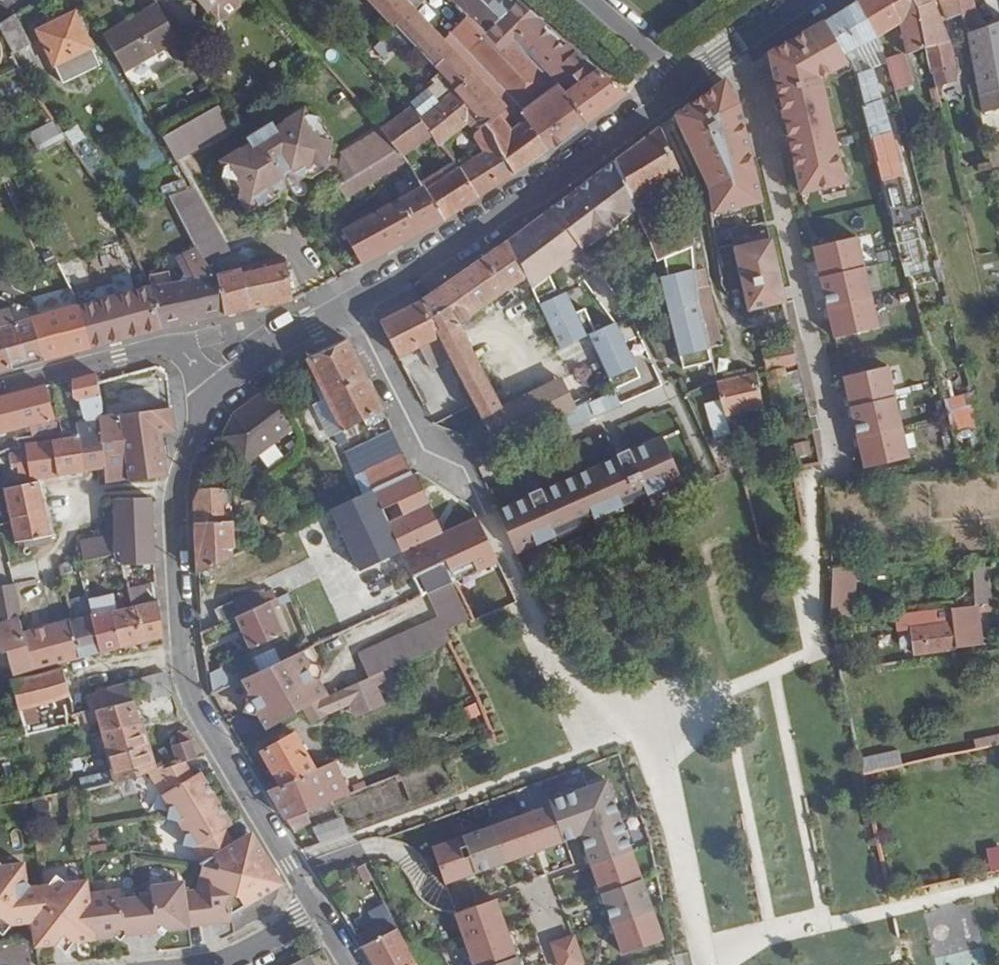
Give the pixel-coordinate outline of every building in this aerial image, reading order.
[(207,12),(214,6),(221,0),(197,0),(207,12)] [(241,0),(221,0),(214,6),(224,16),(230,16),(240,8),(242,1),(241,0)] [(400,31),(419,13),(433,0),(372,0),(392,23),(400,31)] [(587,121),(625,94),(518,0),(451,0),(457,6),(478,25),(501,50),(519,69),(531,57),(558,86),(587,121)] [(903,22),(891,0),(861,0),(857,3),(876,37),(901,23),(903,22)] [(901,23),(907,53),(926,48),(918,11),(912,0),(891,0),(903,22),(901,23)] [(926,48),(932,72),(956,65),(951,42),(943,21),(963,13),(961,0),(912,0),(918,11),(926,48)] [(963,13),(964,19),(969,17),(970,19),(979,14),(973,0),(961,0),(963,13)] [(104,35),(125,71),(179,39),(157,3),(104,35)] [(827,21),(846,54),(876,37),(857,3),(827,21)] [(492,60),(501,50),(478,25),(457,6),(448,16),(492,60)] [(0,24),(12,54),(32,46),(18,12),(0,24)] [(500,149),(514,173),(587,121),(558,86),(524,111),(524,116),(526,120),(512,131),(500,114),(507,108),(419,13),(400,31),(409,41),(437,72),(442,76),(457,90),(455,91),(471,110),(492,134),(500,149)] [(39,31),(63,84),(101,66),(76,14),(39,31)] [(846,54),(827,21),(767,54),(770,67),(801,193),(845,182),(819,78),(850,61),(846,54)] [(981,114),(998,109),(998,22),(966,35),(981,114)] [(400,31),(392,23),(376,38),(374,40),(382,49),(391,41),(400,50),(409,41),(400,31)] [(886,60),(896,90),(913,85),(904,54),(886,60)] [(855,76),(894,223),(905,220),(896,177),(903,175),(893,134),(883,106),(880,95),(873,70),(855,76)] [(410,105),(412,107),(429,130),(428,130),(432,135),(437,145),(467,122),(477,134),(474,136),(483,149),(481,154),(460,168),(479,197),(514,173),(500,149),(492,134),(471,110),(455,91),(457,90),(442,76),(422,95),(410,105)] [(725,81),(675,116),(707,186),(712,211),(761,200),(740,103),(732,91),(725,81)] [(935,111),(942,109),(937,88),(930,90),(935,111)] [(161,133),(175,157),(231,126),(216,100),(161,133)] [(412,107),(383,128),(398,148),(403,155),(432,135),(428,130),(429,130),(412,107)] [(251,142),(243,146),(269,189),(276,185),(280,186),(305,171),(305,167),(313,162),(325,165),(330,166),(332,156),(327,155),(331,136),(321,134),(315,125),(318,114),(307,111),(305,108),(277,125),(274,120),(248,136),(251,142)] [(331,136),(318,114),(315,125),(321,134),(331,136)] [(37,145),(62,131),(55,121),(31,134),(37,145)] [(383,128),(381,126),(341,150),(340,157),(338,168),(342,168),(349,179),(398,148),(383,128)] [(660,127),(613,164),(636,209),(648,232),(646,232),(657,262),(661,260),(665,259),(693,246),(694,246),(692,220),(685,191),(671,197),(677,219),(663,225),(659,217),(662,216),(649,191),(681,176),(683,175),(660,127)] [(269,189),(243,146),(224,158),(227,163),(224,175),(225,176),(235,177),(240,184),(237,191),(247,208),(259,200),(265,202),(266,191),(269,189)] [(338,185),(346,198),(407,160),(403,155),(398,148),(349,179),(338,185)] [(338,168),(340,157),(332,156),(330,166),(338,168)] [(305,167),(305,171),(311,174),(325,165),(313,162),(305,167)] [(613,164),(508,242),(525,276),(532,289),(529,291),(559,350),(587,337),(562,286),(557,289),(549,273),(636,209),(613,164)] [(419,182),(422,186),(423,186),(426,190),(447,176),(442,168),(419,182)] [(426,190),(445,219),(479,197),(460,168),(447,176),(426,190)] [(235,177),(225,176),(234,192),(237,191),(240,184),(235,177)] [(276,185),(269,189),(274,196),(279,193),(280,186),(276,185)] [(344,230),(362,264),(445,219),(426,190),(423,186),(422,186),(344,230)] [(169,201),(194,248),(196,246),(207,263),(230,251),(193,189),(169,201)] [(274,196),(269,189),(266,191),(265,202),(274,196)] [(109,201),(117,212),(139,205),(133,192),(109,201)] [(857,237),(813,247),(833,338),(877,329),(857,237)] [(770,240),(733,247),(743,291),(746,291),(780,284),(770,240)] [(508,242),(421,301),(451,359),(496,447),(576,409),(595,401),(581,372),(502,409),(471,352),(460,324),(525,276),(508,242)] [(147,288),(161,330),(249,311),(241,268),(216,275),(207,263),(196,246),(194,248),(177,257),(186,273),(178,283),(147,288)] [(665,259),(673,277),(663,279),(685,375),(714,368),(710,348),(700,305),(697,283),(693,246),(665,259)] [(241,268),(249,311),(292,301),(284,257),(259,263),(241,268)] [(78,307),(81,306),(128,293),(124,280),(74,294),(78,307)] [(700,305),(710,348),(723,344),(709,280),(697,283),(700,305)] [(780,284),(746,291),(751,312),(785,305),(780,284)] [(90,348),(161,330),(147,288),(128,293),(81,306),(90,348)] [(421,301),(380,322),(399,358),(420,346),(432,369),(451,359),(421,301)] [(785,305),(751,312),(757,338),(790,330),(785,305)] [(44,360),(90,348),(81,306),(78,307),(32,320),(44,360)] [(28,364),(44,360),(32,320),(15,325),(28,364)] [(641,377),(616,324),(590,336),(615,390),(641,377)] [(28,364),(15,325),(0,329),(0,339),(6,355),(12,368),(28,364)] [(12,368),(6,355),(0,339),(0,371),(12,368)] [(348,340),(307,359),(326,397),(343,430),(366,418),(384,409),(348,340)] [(798,365),(793,343),(764,350),(769,372),(798,365)] [(886,367),(842,377),(862,469),(906,459),(886,367)] [(793,399),(805,395),(799,370),(787,373),(793,399)] [(755,373),(718,383),(732,436),(733,436),(744,433),(739,413),(762,407),(755,373)] [(79,437),(101,435),(98,416),(103,413),(103,408),(102,403),(99,381),(98,382),(95,374),(72,380),(73,396),(81,402),(84,422),(75,424),(75,421),(61,423),(62,433),(76,431),(79,437)] [(979,426),(969,384),(941,391),(952,433),(979,426)] [(45,387),(0,399),(0,433),(53,418),(45,387)] [(291,430),(263,393),(233,415),(224,434),(246,464),(291,430)] [(326,397),(313,403),(328,438),(334,436),(339,447),(349,442),(343,430),(326,397)] [(130,481),(154,477),(167,475),(161,434),(175,432),(172,408),(158,410),(118,416),(117,411),(103,413),(98,416),(101,435),(107,467),(103,467),(106,481),(129,477),(130,481)] [(373,438),(393,429),(384,409),(366,418),(373,438)] [(362,484),(367,495),(373,492),(405,476),(413,473),(393,429),(373,438),(342,453),(353,475),(364,470),(368,481),(362,484)] [(84,471),(103,467),(107,467),(101,435),(79,437),(84,471)] [(56,476),(84,471),(79,437),(53,441),(55,452),(14,460),(13,467),(18,480),(36,479),(56,476)] [(662,437),(498,511),(517,553),(661,489),(681,480),(662,437)] [(2,470),(5,484),(18,480),(13,467),(2,470)] [(358,486),(362,484),(368,481),(364,470),(353,475),(358,486)] [(4,490),(10,521),(15,542),(50,535),(37,483),(4,490)] [(223,488),(199,489),(194,501),(198,573),(222,562),(222,549),(234,549),(233,522),(230,522),(229,494),(223,495),(223,488)] [(333,510),(354,500),(349,490),(328,499),(333,510)] [(362,497),(356,500),(354,500),(333,510),(357,562),(386,549),(362,497)] [(119,563),(155,562),(154,499),(116,499),(115,520),(115,535),(108,535),(81,541),(85,562),(117,555),(119,563)] [(333,510),(321,516),(346,567),(357,562),(333,510)] [(8,573),(3,539),(0,539),(0,574),(8,573)] [(390,558),(386,549),(357,562),(346,567),(352,580),(363,575),(361,572),(390,558)] [(442,566),(413,578),(422,597),(428,594),(452,583),(442,566)] [(831,568),(832,620),(855,620),(855,568),(831,568)] [(968,575),(971,613),(987,612),(983,574),(968,575)] [(464,606),(452,583),(428,594),(439,617),(387,642),(398,664),(450,639),(448,632),(473,621),(464,606)] [(22,615),(16,584),(0,587),(0,622),(22,615)] [(127,591),(131,607),(136,606),(157,602),(155,584),(127,590),(127,591)] [(91,614),(100,653),(121,648),(112,611),(131,607),(127,591),(89,601),(88,601),(91,614)] [(217,611),(223,624),(237,617),(267,604),(261,591),(217,611)] [(146,642),(163,637),(159,601),(157,602),(136,606),(146,642)] [(283,635),(269,603),(267,604),(237,617),(251,649),(283,635)] [(121,648),(146,642),(136,606),(131,607),(112,611),(121,648)] [(69,620),(79,658),(100,653),(91,614),(72,619),(69,620)] [(931,615),(938,649),(964,646),(957,614),(931,615)] [(938,649),(931,615),(901,619),(903,630),(892,631),(896,656),(938,649)] [(18,675),(34,671),(79,658),(69,620),(25,632),(22,618),(7,623),(0,626),(0,652),(8,656),(14,677),(18,675)] [(302,651),(246,678),(244,679),(250,690),(242,710),(259,715),(266,730),(303,710),(325,698),(319,686),(312,683),(308,674),(310,668),(302,651)] [(238,660),(208,675),(212,695),(244,679),(246,678),(238,660)] [(24,726),(40,722),(37,707),(51,703),(71,696),(63,667),(11,681),(24,726)] [(316,670),(310,668),(308,674),(312,683),(319,686),(321,680),(316,670)] [(325,698),(303,710),(311,725),(353,703),(359,714),(391,699),(379,672),(325,698)] [(148,699),(153,698),(174,696),(167,674),(142,681),(148,699)] [(114,705),(133,700),(128,684),(108,689),(114,705)] [(101,708),(114,705),(108,689),(97,692),(97,694),(101,708)] [(85,697),(89,711),(101,708),(97,694),(85,697)] [(102,734),(141,723),(135,702),(134,700),(133,700),(114,705),(101,708),(89,711),(81,712),(85,723),(98,720),(102,734)] [(152,772),(156,771),(141,723),(102,734),(92,736),(98,755),(106,753),(114,783),(152,772)] [(184,763),(205,757),(188,729),(177,732),(181,743),(172,746),(174,752),(164,755),(168,767),(184,763)] [(299,778),(319,769),(297,733),(262,754),(280,786),(299,778)] [(960,754),(998,746),(998,735),(957,744),(960,754)] [(863,758),(866,774),(903,767),(899,750),(863,758)] [(336,801),(359,793),(344,757),(321,767),(319,769),(299,778),(280,786),(269,791),(286,820),(306,812),(331,803),(336,801)] [(68,761),(70,772),(83,769),(80,758),(68,761)] [(216,798),(201,772),(193,777),(184,763),(168,767),(156,771),(152,772),(164,794),(180,820),(216,798)] [(104,773),(79,779),(81,790),(106,784),(104,773)] [(581,834),(623,953),(662,940),(605,781),(549,801),(550,805),(432,847),(445,882),(581,834)] [(216,798),(180,820),(205,861),(234,844),(225,829),(232,825),(216,798)] [(286,820),(295,833),(312,826),(306,812),(286,820)] [(321,844),(348,835),(340,819),(313,828),(321,844)] [(205,861),(201,864),(232,914),(279,885),(280,882),(252,836),(250,834),(234,844),(205,861)] [(986,848),(989,871),(998,869),(998,847),(986,848)] [(0,866),(0,920),(1,919),(9,924),(11,925),(32,922),(25,863),(0,866)] [(152,899),(137,901),(140,928),(162,926),(167,930),(189,927),(189,921),(213,918),(214,924),(233,922),(232,914),(204,869),(201,893),(185,895),(183,881),(151,886),(152,899)] [(87,879),(28,887),(32,922),(36,946),(55,944),(64,934),(74,941),(94,939),(87,879)] [(89,894),(94,939),(115,937),(119,931),(140,928),(137,901),(121,903),(119,890),(89,894)] [(474,964),(518,964),(494,900),(455,914),(474,964)] [(416,964),(391,916),(355,934),(373,964),(413,964),(416,964)] [(1,919),(0,920),(0,933),(3,935),(11,925),(9,924),(1,919)] [(119,931),(115,937),(120,941),(163,935),(167,930),(162,926),(140,928),(119,931)] [(55,944),(66,952),(74,941),(64,934),(55,944)] [(551,942),(559,964),(579,964),(583,964),(573,935),(551,942)] [(308,955),(288,964),(313,964),(308,955)]
